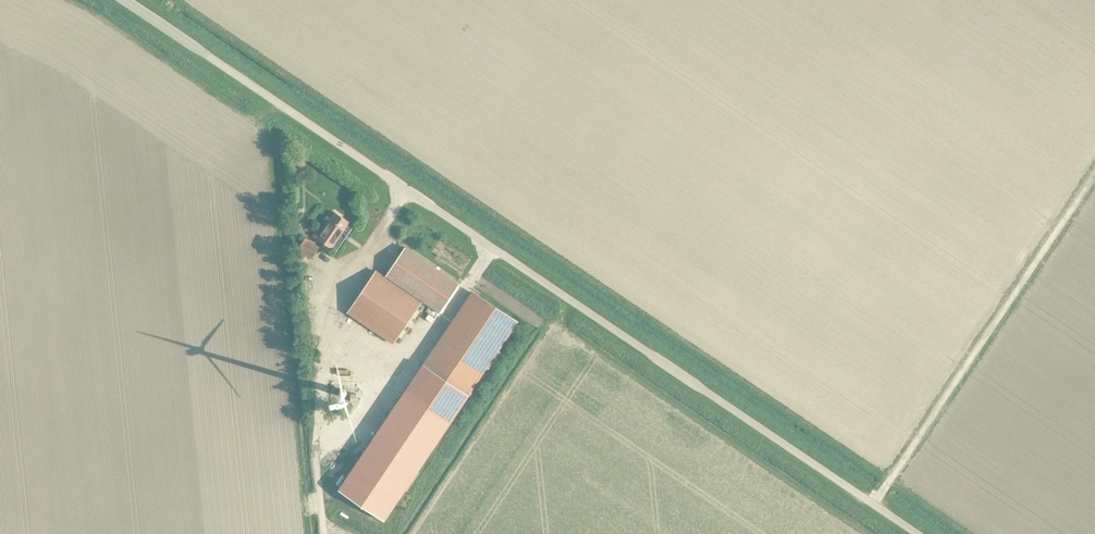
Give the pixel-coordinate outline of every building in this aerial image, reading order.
[(294,151),(284,155),(289,168),(299,163),(294,151)] [(334,212),(330,218),(326,216),(321,223),(324,226),(316,238),(336,251),(353,225),(334,212)] [(310,258),(318,247),(305,238),(297,249),(310,258)] [(459,284),(405,247),(385,276),(421,300),(439,313),(459,284)] [(385,276),(376,270),(347,313),(392,343),(421,300),(385,276)] [(475,290),(424,366),(406,393),(453,424),(522,322),(475,290)]
